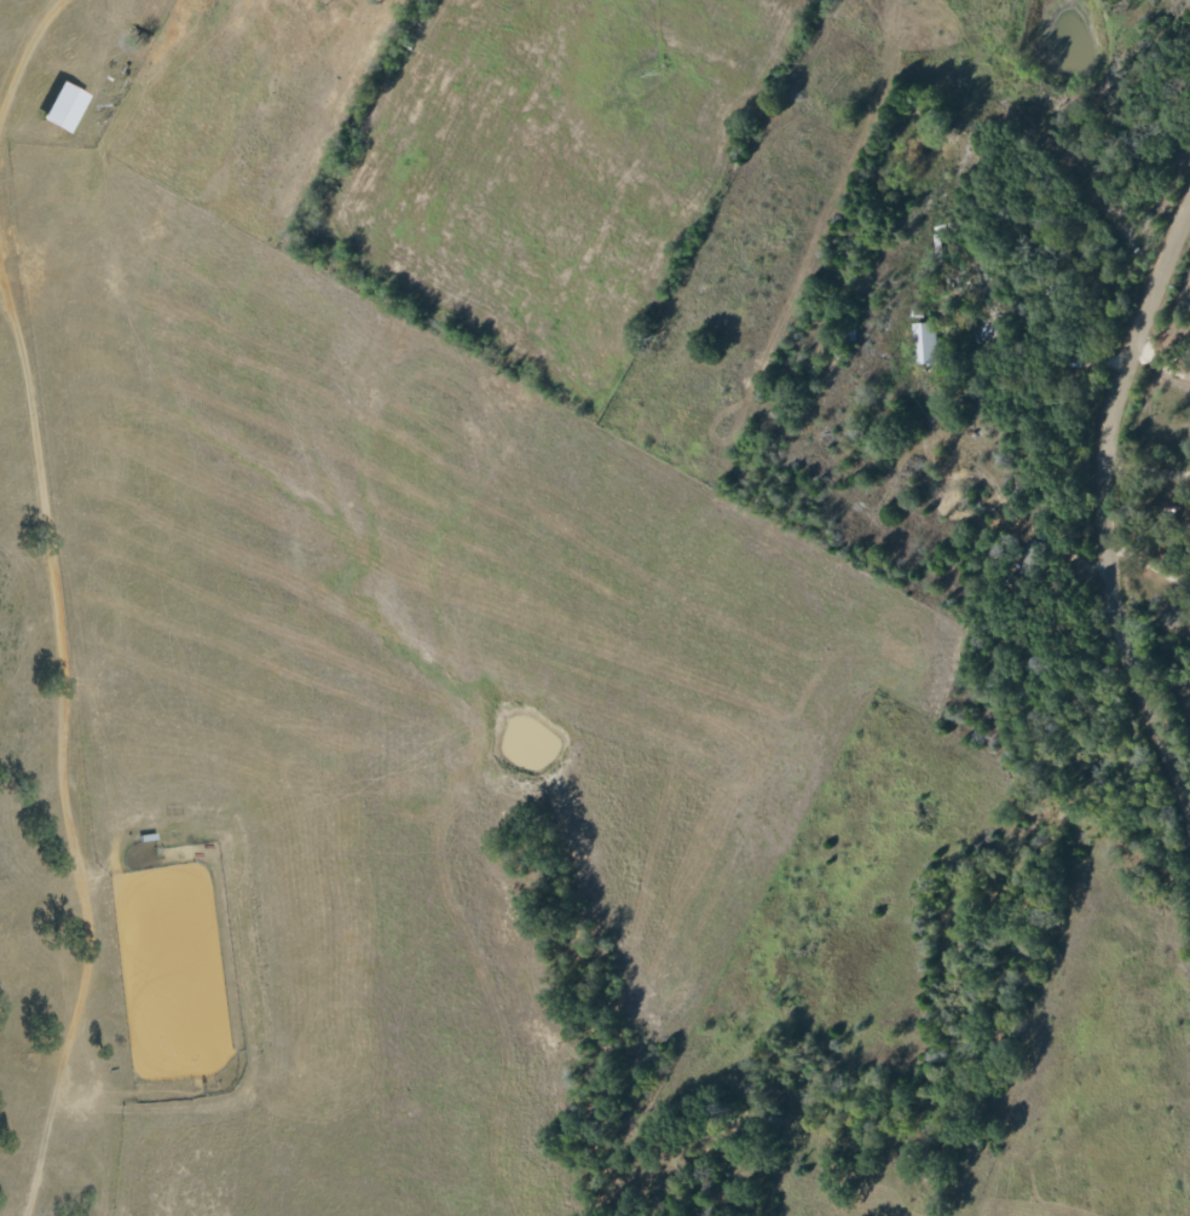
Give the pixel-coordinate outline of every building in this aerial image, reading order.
[(34,122),(62,135),(82,95),(53,82),(34,122)] [(934,322),(912,323),(913,364),(935,364),(934,322)]
